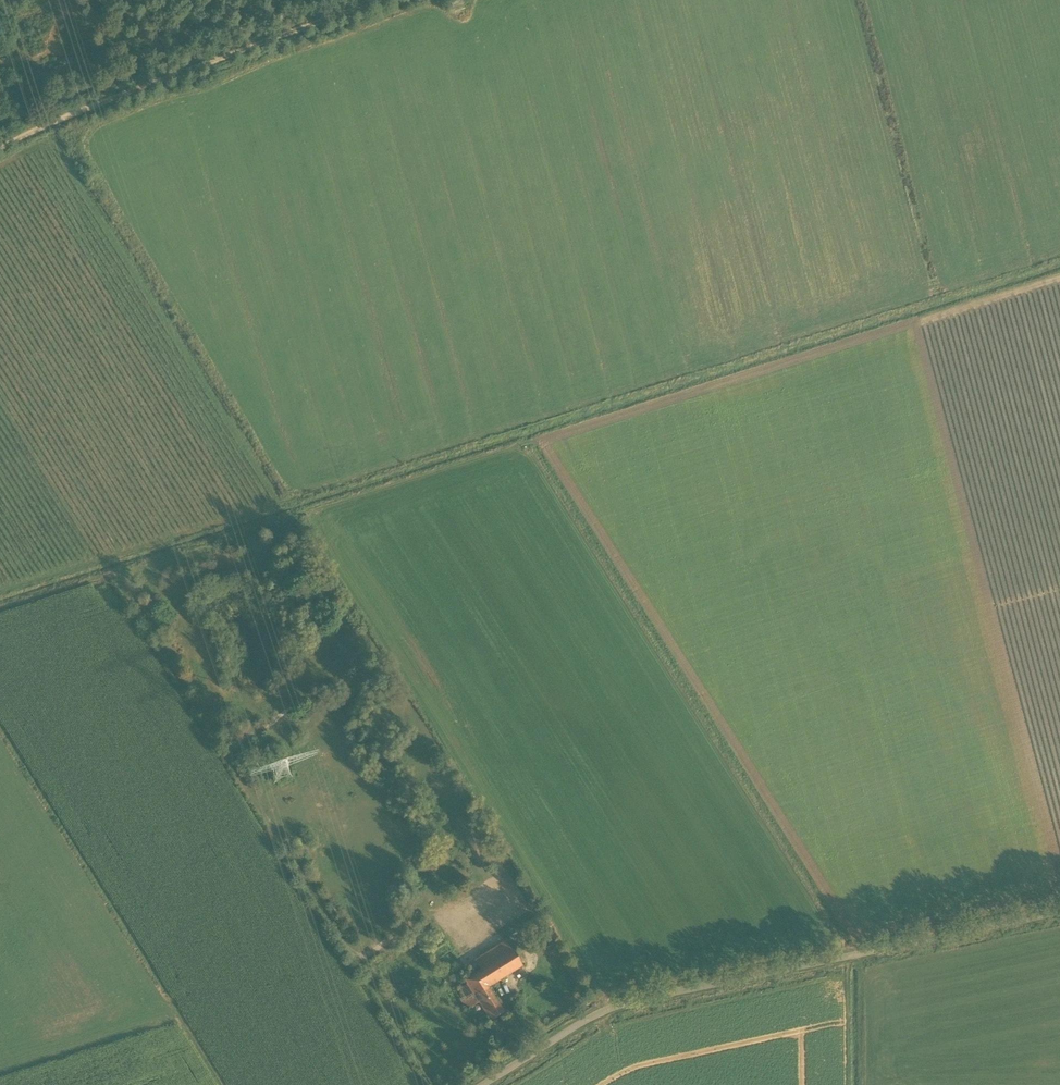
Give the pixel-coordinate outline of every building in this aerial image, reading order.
[(488,987),(522,966),(512,951),(464,981),(491,1022),(505,1013),(488,987)]
